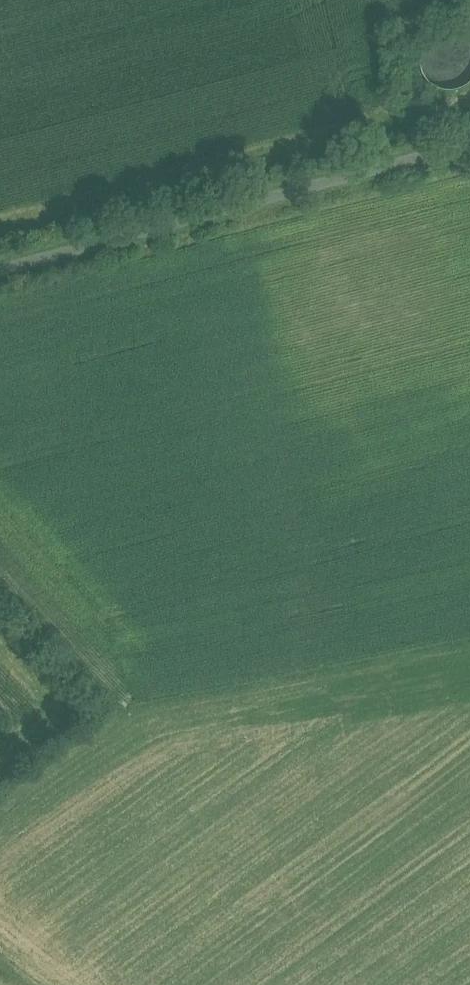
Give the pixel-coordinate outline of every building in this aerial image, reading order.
[(466,34),(460,31),(454,30),(448,30),(442,30),(437,33),(432,36),(427,40),(424,45),(422,50),(420,56),(420,62),(422,68),(424,73),(427,78),(432,82),(437,86),(443,88),(448,89),(454,88),(460,87),(466,84),(469,81),(469,37),(466,34)]
